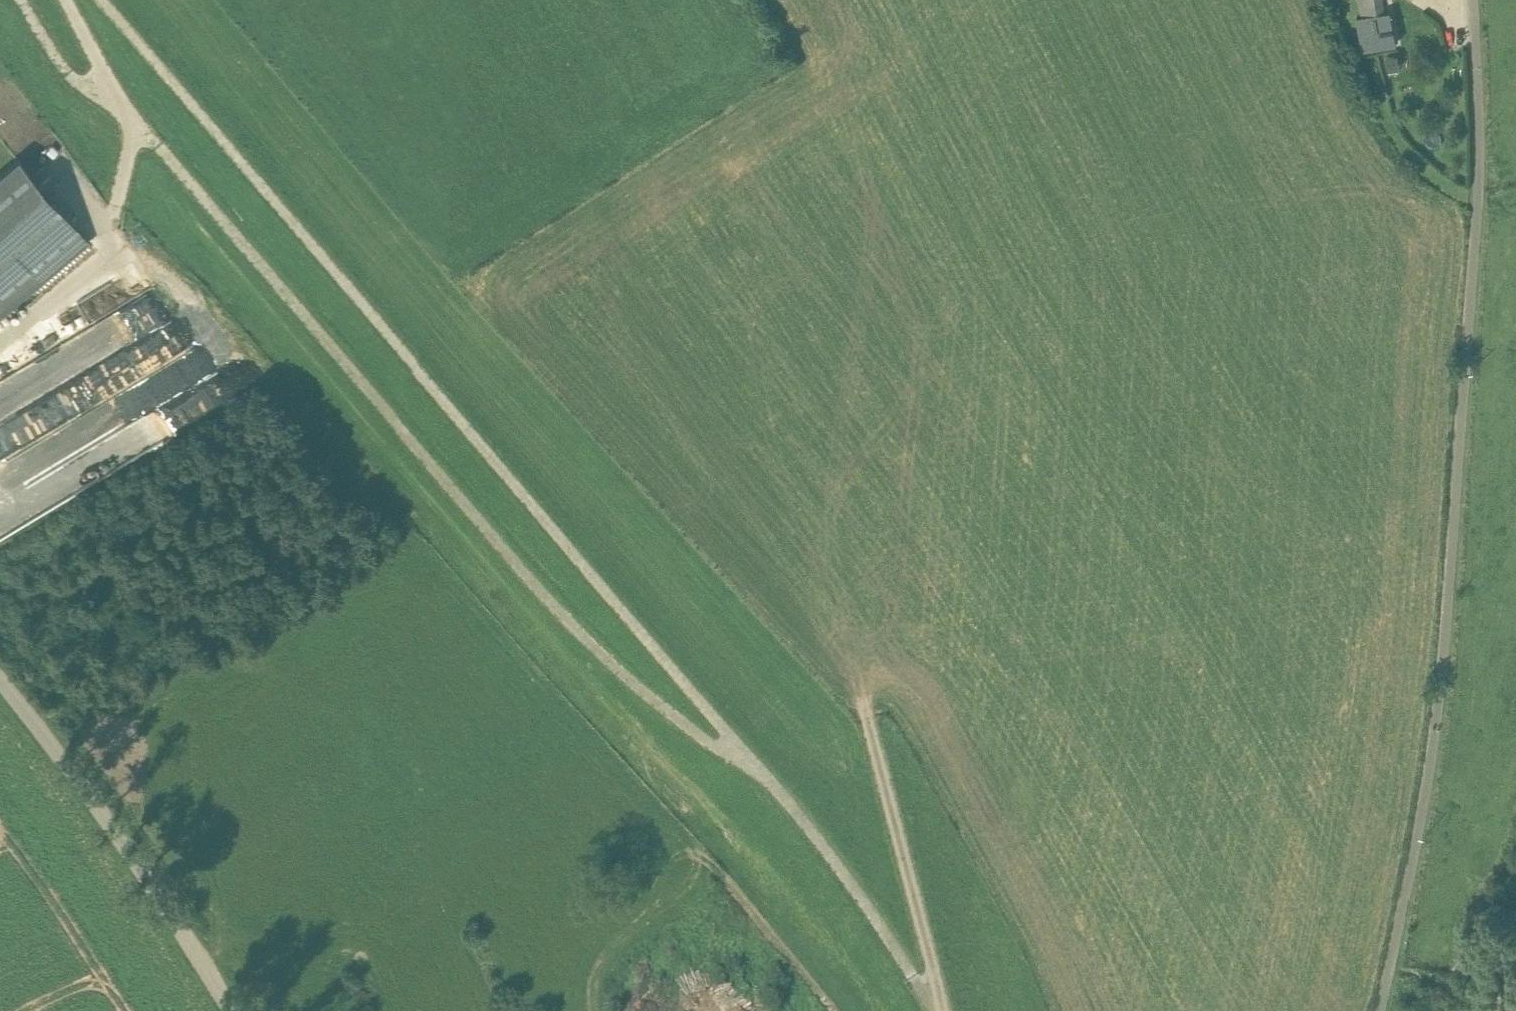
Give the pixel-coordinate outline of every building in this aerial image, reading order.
[(1362,12),(1383,8),(1382,0),(1359,0),(1362,12)] [(103,249),(38,156),(0,182),(0,320),(103,249)] [(92,289),(76,297),(87,318),(103,310),(92,289)] [(59,369),(91,351),(92,353),(113,341),(114,342),(155,318),(138,290),(116,302),(122,311),(50,353),(59,369)] [(0,417),(0,466),(67,434),(78,456),(135,429),(121,400),(152,385),(146,373),(160,366),(162,369),(181,360),(171,339),(163,343),(161,340),(0,417)]
